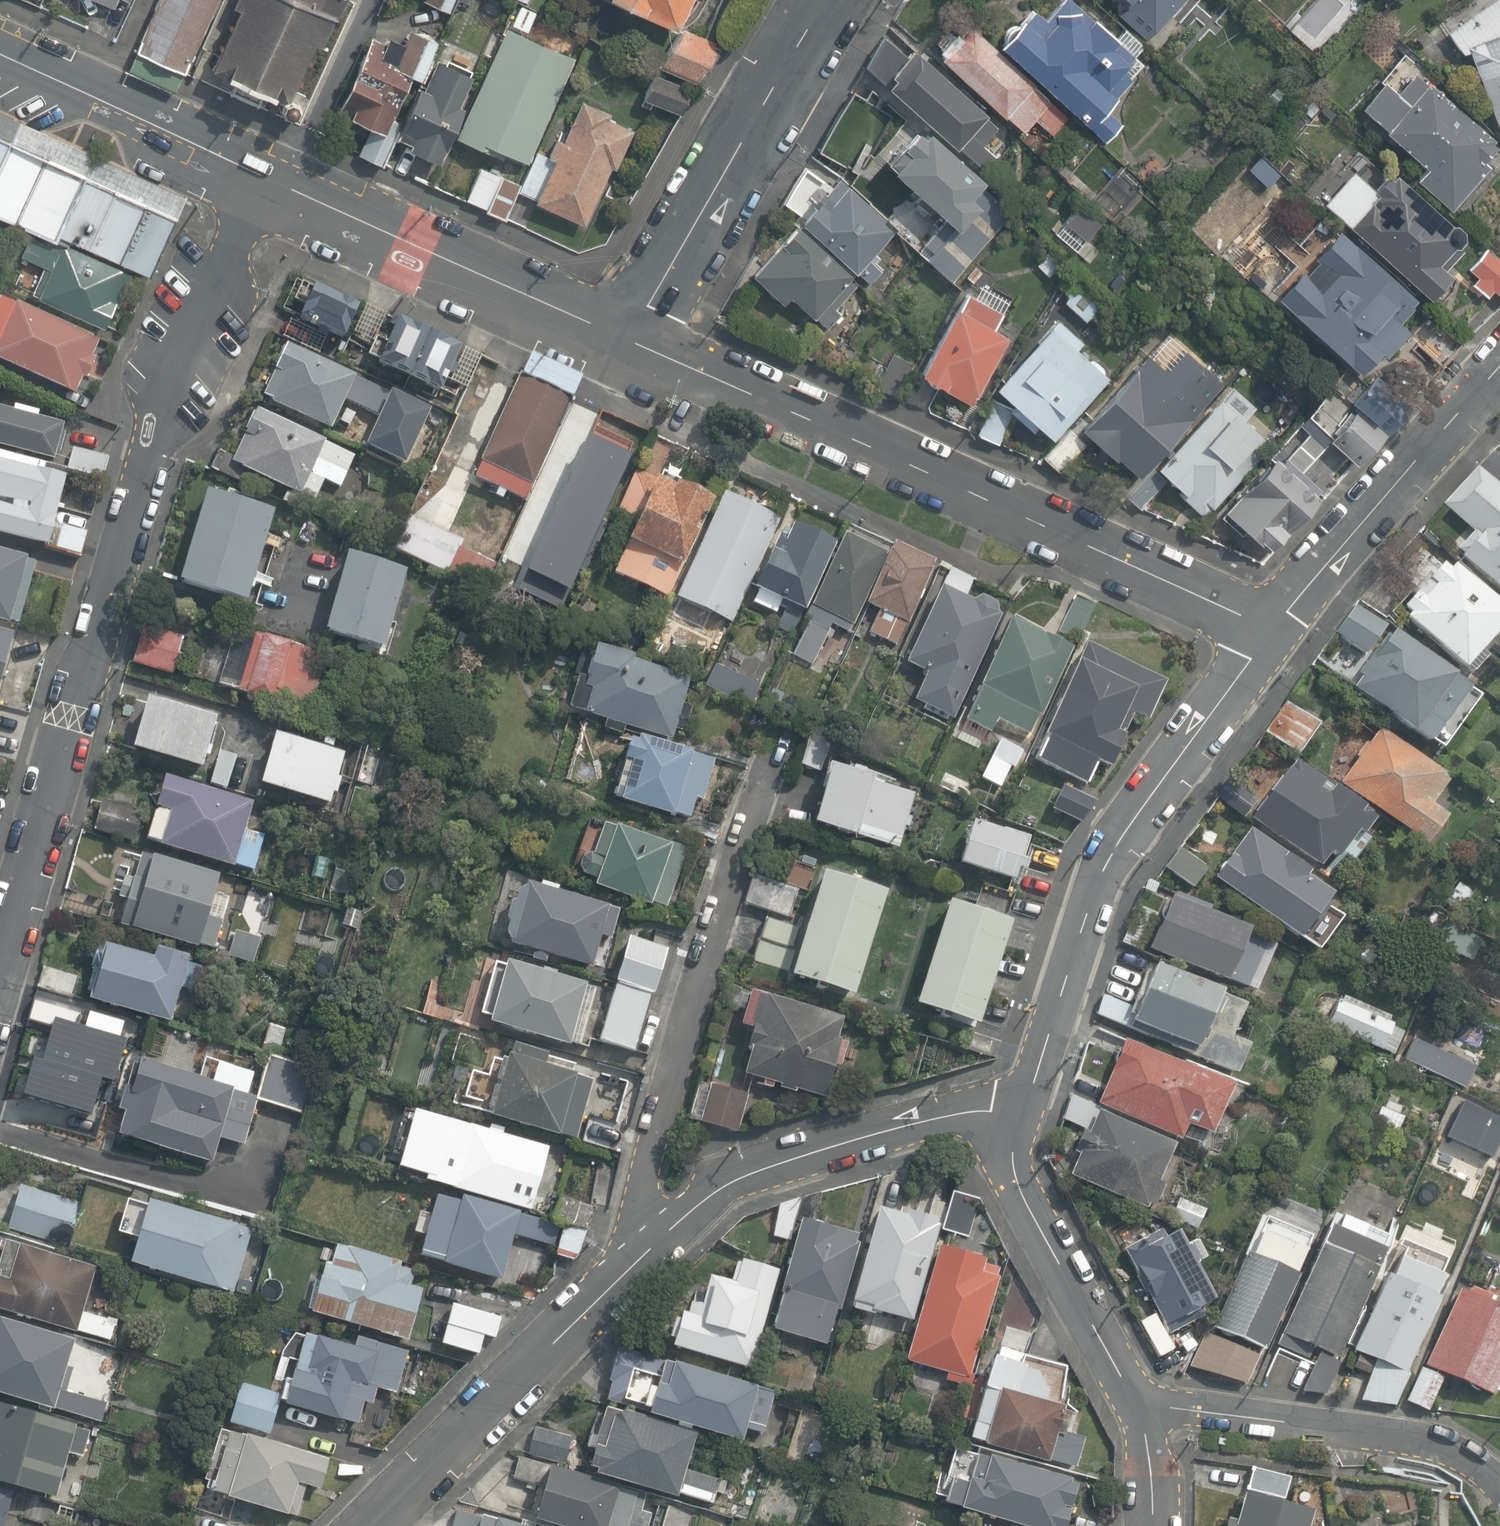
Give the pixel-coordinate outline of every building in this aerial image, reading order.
[(133,44),(185,66),(214,0),(153,0),(133,44)] [(226,9),(235,13),(210,68),(241,82),(236,92),(263,104),(268,92),(286,99),(280,113),(301,122),(314,93),(300,87),(319,46),(327,50),(350,0),(230,0),(226,9)] [(427,0),(452,11),(457,0),(427,0)] [(676,27),(690,0),(620,0),(676,27)] [(1073,0),(1057,0),(1041,18),(1029,8),(997,41),(1106,141),(1127,121),(1112,106),(1144,61),(1073,0)] [(1119,0),(1111,10),(1148,41),(1183,0),(1119,0)] [(1450,35),(1465,57),(1472,55),(1499,129),(1499,0),(1450,35)] [(371,30),(336,111),(388,133),(412,78),(423,79),(440,39),(407,25),(403,34),(389,28),(386,36),(371,30)] [(1067,113),(967,26),(959,36),(953,31),(932,54),(1037,147),(1067,113)] [(676,27),(661,61),(695,78),(712,43),(676,27)] [(576,57),(510,29),(460,138),(482,148),(486,141),(528,161),(576,57)] [(987,115),(913,53),(885,85),(989,176),(1001,160),(983,144),(998,129),(987,115)] [(421,89),(400,139),(416,144),(412,150),(444,162),(467,108),(461,106),(473,75),(440,63),(428,91),(421,89)] [(649,71),(640,95),(678,109),(687,85),(649,71)] [(1400,94),(1386,81),(1363,108),(1389,131),(1387,133),(1428,168),(1418,179),(1454,210),(1491,167),(1486,162),(1499,147),(1495,143),(1498,140),(1418,72),(1400,94)] [(579,108),(535,202),(590,226),(635,130),(579,108)] [(917,133),(910,128),(880,160),(887,166),(885,168),(943,219),(921,241),(933,251),(925,264),(951,281),(1004,223),(1001,199),(922,130),(917,133)] [(0,131),(0,167),(13,137),(0,131)] [(13,137),(0,167),(0,213),(60,239),(64,236),(152,275),(180,212),(13,137)] [(482,170),(469,200),(506,217),(521,184),(482,170)] [(1359,190),(1336,216),(1431,300),(1454,275),(1448,269),(1465,251),(1457,244),(1464,236),(1396,176),(1392,181),(1389,178),(1375,194),(1379,197),(1374,203),(1359,190)] [(892,230),(838,179),(815,203),(820,208),(802,227),(869,284),(881,267),(870,257),(892,230)] [(1083,210),(1057,239),(1082,261),(1093,249),(1082,240),(1098,223),(1083,210)] [(853,276),(800,228),(755,277),(785,305),(792,298),(828,330),(843,314),(835,307),(856,284),(850,279),(853,276)] [(23,238),(15,256),(38,265),(27,290),(105,324),(128,270),(45,235),(40,246),(23,238)] [(1418,297),(1348,240),(1323,270),(1328,274),(1320,283),(1308,273),(1287,300),(1298,309),(1293,316),(1364,373),(1379,354),(1384,358),(1409,327),(1399,320),(1418,297)] [(1465,264),(1474,272),(1467,279),(1483,293),(1489,286),(1499,295),(1499,255),(1485,241),(1465,264)] [(292,269),(273,309),(336,338),(354,297),(292,269)] [(1000,309),(964,290),(956,305),(954,304),(918,372),(971,400),(1006,333),(991,325),(1000,309)] [(0,293),(0,357),(76,389),(99,334),(0,293)] [(386,306),(363,353),(431,386),(454,339),(386,306)] [(1058,322),(998,392),(1055,441),(1109,379),(1076,351),(1083,343),(1058,322)] [(279,338),(254,392),(327,426),(352,372),(279,338)] [(585,376),(525,347),(461,477),(521,506),(585,376)] [(1150,355),(1082,432),(1117,462),(1119,460),(1142,480),(1208,405),(1202,400),(1217,383),(1182,354),(1168,370),(1150,355)] [(1222,400),(1159,470),(1184,492),(1180,496),(1204,518),(1212,510),(1215,512),(1274,446),(1246,421),(1256,409),(1235,391),(1225,403),(1222,400)] [(48,457),(59,421),(0,404),(0,443),(48,457)] [(1351,405),(1326,434),(1353,457),(1378,428),(1351,405)] [(356,453),(258,406),(232,458),(314,498),(323,479),(339,487),(356,453)] [(622,459),(628,446),(568,418),(515,534),(568,558),(575,545),(593,553),(600,538),(590,534),(599,514),(604,516),(629,462),(622,459)] [(1069,427),(1044,457),(1061,472),(1086,442),(1069,427)] [(1274,452),(1223,508),(1267,548),(1318,491),(1274,452)] [(67,555),(83,518),(56,509),(66,477),(0,456),(0,534),(67,555)] [(609,524),(618,531),(602,561),(661,593),(707,492),(639,456),(611,508),(616,510),(609,524)] [(1442,497),(1474,528),(1494,508),(1490,504),(1499,494),(1499,487),(1475,463),(1442,497)] [(277,507),(205,485),(178,575),(250,597),(277,507)] [(670,592),(729,616),(742,586),(797,609),(829,534),(714,486),(670,592)] [(458,539),(400,509),(384,539),(443,569),(458,539)] [(1460,555),(1499,590),(1499,509),(1460,555)] [(877,545),(836,529),(784,656),(811,667),(829,623),(842,628),(877,545)] [(860,601),(876,608),(865,630),(893,643),(933,555),(889,535),(860,601)] [(55,634),(72,575),(34,564),(36,554),(0,544),(0,618),(55,634)] [(408,565),(347,546),(325,625),(384,643),(408,565)] [(1398,602),(1405,609),(1400,614),(1460,667),(1499,622),(1499,602),(1450,558),(1444,564),(1437,558),(1398,602)] [(1004,615),(944,586),(907,663),(928,673),(916,698),(954,717),(1004,615)] [(1096,604),(1076,594),(1060,629),(1080,638),(1096,604)] [(1075,648),(1012,618),(980,685),(984,687),(968,719),(992,731),(998,718),(1030,733),(1039,714),(1042,716),(1075,648)] [(139,621),(130,656),(174,668),(183,633),(139,621)] [(321,646),(234,622),(218,683),(305,706),(321,646)] [(0,625),(0,693),(18,631),(0,625)] [(1468,682),(1391,625),(1349,681),(1426,738),(1468,682)] [(575,633),(554,699),(598,713),(595,723),(622,731),(603,790),(685,815),(691,796),(698,798),(712,751),(665,736),(686,668),(575,633)] [(1088,644),(1037,758),(1091,782),(1100,762),(1114,768),(1129,733),(1120,729),(1130,708),(1151,718),(1169,680),(1088,644)] [(709,653),(694,688),(741,709),(757,674),(709,653)] [(135,682),(116,739),(193,764),(212,708),(135,682)] [(1320,724),(1286,702),(1266,732),(1300,754),(1320,724)] [(259,720),(242,776),(325,801),(342,745),(259,720)] [(1378,729),(1340,782),(1428,845),(1450,815),(1432,803),(1449,780),(1378,729)] [(1026,751),(1001,739),(983,778),(1002,787),(1012,765),(1018,768),(1026,751)] [(235,751),(211,743),(201,776),(225,783),(235,751)] [(815,746),(792,814),(892,848),(915,780),(815,746)] [(1373,813),(1298,760),(1256,818),(1322,865),(1332,851),(1342,858),(1373,813)] [(241,826),(250,797),(158,770),(138,835),(250,868),(261,832),(241,826)] [(1231,778),(1217,797),(1244,817),(1258,798),(1231,778)] [(1090,795),(1062,781),(1050,804),(1078,818),(1090,795)] [(603,814),(581,879),(647,901),(669,836),(603,814)] [(968,816),(956,858),(1012,875),(1025,833),(968,816)] [(1315,870),(1251,826),(1215,877),(1302,939),(1333,894),(1309,878),(1315,870)] [(135,845),(115,921),(194,942),(214,867),(135,845)] [(1208,870),(1180,848),(1166,867),(1194,888),(1208,870)] [(746,872),(736,902),(756,909),(741,955),(852,991),(885,889),(795,860),(786,886),(746,872)] [(615,906),(505,874),(487,934),(598,966),(615,906)] [(1170,889),(1147,944),(1224,977),(1248,922),(1170,889)] [(1010,916),(943,895),(911,999),(978,1020),(1010,916)] [(666,945),(615,932),(589,1035),(639,1048),(666,945)] [(146,949),(91,933),(73,995),(168,1022),(188,950),(149,939),(146,949)] [(595,978),(495,950),(478,1014),(577,1042),(595,978)] [(1243,998),(1156,960),(1136,1005),(1104,991),(1096,1008),(1232,1067),(1245,1038),(1228,1031),(1243,998)] [(28,988),(18,1026),(62,1037),(72,1000),(28,988)] [(849,1016),(754,990),(743,1026),(759,1030),(746,1075),(826,1097),(849,1016)] [(1332,992),(1318,1020),(1373,1048),(1387,1021),(1332,992)] [(1405,1030),(1392,1055),(1461,1089),(1473,1065),(1405,1030)] [(589,1073),(592,1062),(489,1035),(470,1110),(578,1138),(586,1108),(620,1117),(629,1083),(589,1073)] [(1334,1037),(1325,1057),(1355,1071),(1364,1051),(1334,1037)] [(1126,1038),(1099,1102),(1183,1137),(1189,1124),(1214,1135),(1235,1083),(1126,1038)] [(100,1128),(210,1161),(216,1143),(235,1149),(253,1089),(114,1048),(98,1102),(107,1104),(100,1128)] [(1101,1085),(1080,1076),(1064,1114),(1086,1123),(1101,1085)] [(751,1093),(712,1082),(701,1122),(740,1133),(751,1093)] [(1378,1099),(1370,1118),(1398,1129),(1406,1110),(1378,1099)] [(543,1152),(546,1143),(398,1100),(379,1163),(582,1223),(601,1160),(565,1149),(563,1158),(543,1152)] [(1179,1145),(1100,1110),(1072,1176),(1151,1210),(1179,1145)] [(0,1217),(0,1220),(65,1241),(80,1195),(14,1174),(0,1217)] [(129,1182),(107,1251),(228,1289),(250,1220),(129,1182)] [(512,1212),(423,1185),(404,1247),(494,1274),(512,1212)] [(939,1215),(910,1208),(908,1213),(880,1206),(855,1298),(875,1303),(874,1309),(915,1320),(942,1223),(937,1221),(939,1215)] [(858,1240),(861,1230),(805,1213),(780,1291),(842,1310),(864,1241),(858,1240)] [(1162,1230),(1125,1249),(1169,1334),(1207,1314),(1203,1307),(1219,1299),(1183,1229),(1166,1237),(1162,1230)] [(91,1260),(0,1231),(0,1305),(106,1338),(114,1311),(78,1300),(91,1260)] [(391,1264),(395,1254),(325,1232),(316,1259),(310,1257),(295,1305),(403,1339),(421,1282),(407,1278),(409,1270),(391,1264)] [(1339,1358),(1380,1266),(1323,1241),(1282,1334),(1339,1358)] [(988,1256),(941,1242),(907,1357),(970,1376),(999,1276),(983,1271),(988,1256)] [(1301,1271),(1249,1249),(1215,1326),(1267,1348),(1301,1271)] [(781,1270),(744,1260),(738,1280),(713,1273),(702,1312),(685,1308),(675,1345),(754,1367),(781,1270)] [(1441,1296),(1388,1273),(1355,1349),(1408,1372),(1441,1296)] [(1461,1287),(1426,1366),(1496,1396),(1499,1387),(1499,1304),(1461,1287)] [(429,1343),(473,1355),(480,1332),(492,1335),(499,1312),(443,1296),(429,1343)] [(93,1341),(0,1310),(0,1388),(100,1421),(115,1374),(95,1368),(99,1355),(89,1351),(93,1341)] [(232,1375),(222,1413),(270,1428),(277,1406),(351,1429),(361,1399),(376,1403),(381,1390),(395,1394),(408,1350),(354,1334),(351,1343),(291,1325),(272,1387),(232,1375)] [(595,1391),(600,1393),(737,1434),(740,1424),(763,1431),(776,1389),(656,1353),(648,1378),(624,1371),(629,1352),(609,1346),(595,1391)] [(1408,1380),(1373,1366),(1362,1392),(1397,1407),(1408,1380)] [(1445,1379),(1422,1367),(1407,1400),(1429,1412),(1445,1379)] [(1067,1405),(1004,1386),(988,1441),(1051,1460),(1059,1432),(1066,1434),(1074,1411),(1066,1408),(1067,1405)] [(48,1494),(61,1452),(82,1459),(93,1424),(0,1394),(0,1478),(48,1494)] [(685,1425),(588,1397),(573,1461),(667,1490),(685,1425)] [(513,1452),(507,1481),(525,1485),(517,1517),(562,1525),(628,1525),(634,1496),(607,1490),(609,1482),(568,1473),(570,1461),(562,1459),(569,1426),(531,1418),(523,1454),(513,1452)] [(191,1488),(292,1516),(301,1483),(319,1488),(329,1453),(210,1420),(191,1488)] [(992,1452),(985,1476),(971,1472),(960,1508),(1024,1525),(1069,1525),(1073,1510),(1066,1507),(1067,1502),(1075,1504),(1081,1484),(1074,1482),(1075,1476),(992,1452)] [(14,1489),(0,1485),(0,1525),(3,1525),(14,1489)] [(1246,1491),(1240,1518),(1229,1515),(1226,1525),(1309,1525),(1314,1507),(1246,1491)] [(464,1525),(546,1525),(469,1509),(464,1525)] [(116,1515),(113,1525),(150,1525),(116,1515)]
